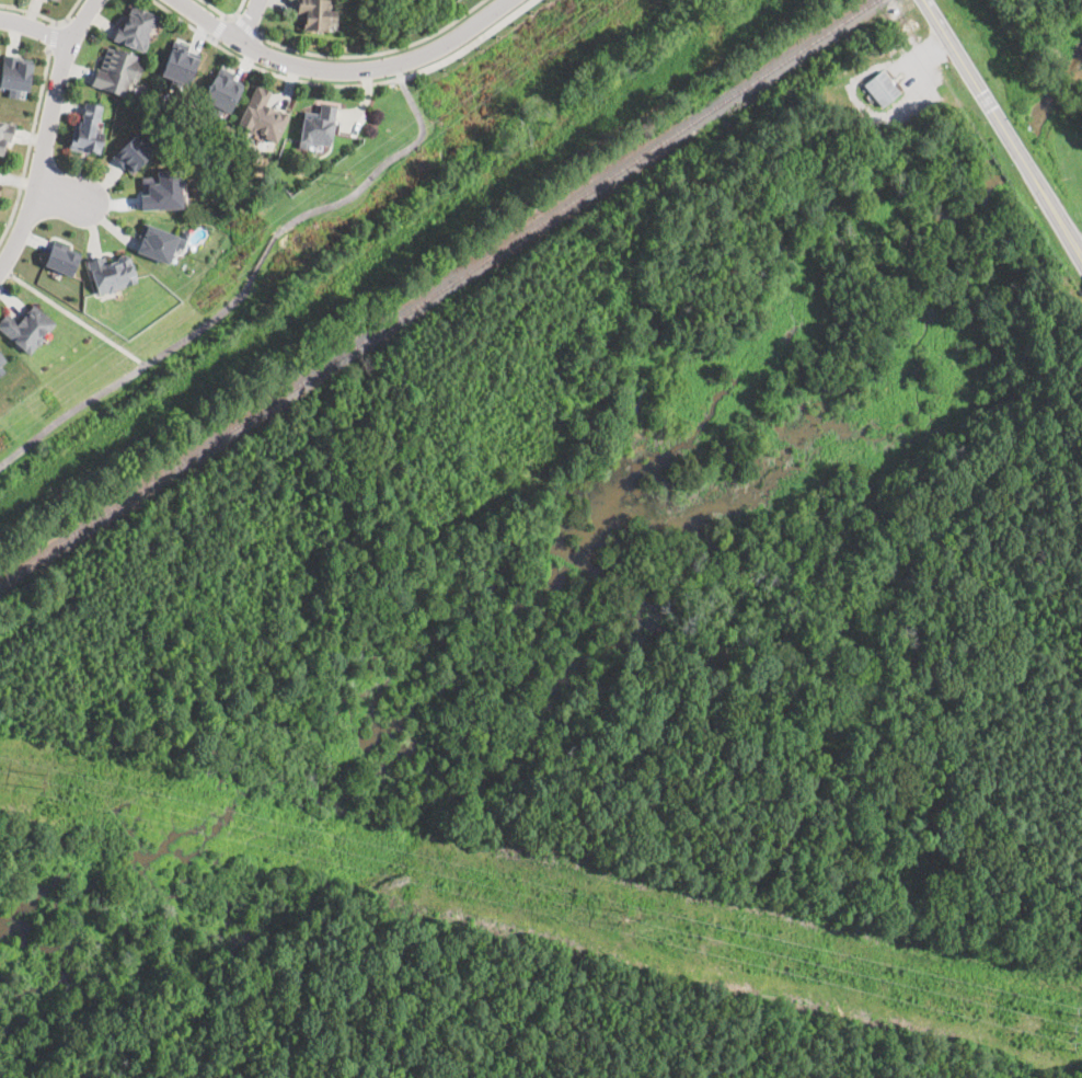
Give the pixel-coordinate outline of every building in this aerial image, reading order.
[(297,3),(297,0),(331,0),(331,2),(332,2),(332,7),(330,7),(330,10),(337,10),(337,22),(329,22),(329,23),(330,23),(330,27),(329,27),(329,28),(303,28),(303,12),(298,12),(298,3),(297,3)] [(153,26),(151,25),(148,33),(150,34),(147,42),(148,43),(146,48),(145,48),(143,50),(113,38),(119,23),(123,25),(131,3),(158,14),(153,26)] [(200,54),(189,84),(182,82),(179,89),(169,85),(171,78),(160,74),(162,69),(161,69),(162,65),(165,66),(174,39),(188,45),(187,49),(200,54)] [(107,46),(116,49),(116,48),(139,55),(138,57),(139,57),(138,62),(141,64),(137,79),(133,78),(130,83),(129,82),(125,96),(102,90),(102,88),(92,84),(97,68),(105,70),(106,68),(102,67),(107,46)] [(10,88),(0,87),(0,78),(3,54),(20,56),(20,57),(32,59),(27,90),(20,89),(19,96),(9,95),(10,88)] [(244,83),(229,113),(221,108),(218,115),(209,112),(214,104),(204,99),(220,66),(234,72),(232,78),(244,83)] [(880,107),(899,92),(880,69),(862,84),(880,107)] [(289,115),(277,142),(263,136),(264,135),(257,131),(255,134),(249,130),(250,128),(239,123),(257,83),(272,90),(265,104),(289,115)] [(102,104),(100,122),(96,121),(95,129),(104,131),(100,152),(70,148),(76,119),(82,121),(85,101),(102,104)] [(331,145),(319,142),(319,145),(310,142),(309,150),(298,148),(304,110),(320,113),(321,103),(337,106),(331,145)] [(3,154),(0,154),(0,120),(16,124),(14,134),(12,134),(11,141),(7,140),(3,154)] [(135,134),(141,141),(146,136),(152,142),(148,147),(152,152),(130,172),(124,165),(123,167),(112,156),(135,134)] [(140,208),(182,207),(181,184),(186,184),(185,167),(157,169),(158,176),(139,177),(140,208)] [(186,239),(182,249),(174,245),(168,263),(136,251),(141,238),(137,236),(142,221),(179,234),(179,236),(186,239)] [(80,252),(71,276),(54,268),(54,267),(44,264),(54,240),(70,246),(69,246),(80,252)] [(130,256),(138,282),(117,287),(115,289),(111,291),(108,290),(97,294),(93,277),(92,278),(87,260),(104,255),(105,261),(111,260),(111,261),(119,259),(118,254),(124,253),(130,256)] [(28,354),(0,329),(0,320),(8,311),(19,320),(34,302),(56,322),(48,331),(45,329),(44,330),(46,332),(43,336),(43,340),(39,344),(36,344),(28,354)] [(9,367),(0,356),(0,374),(9,367)]
